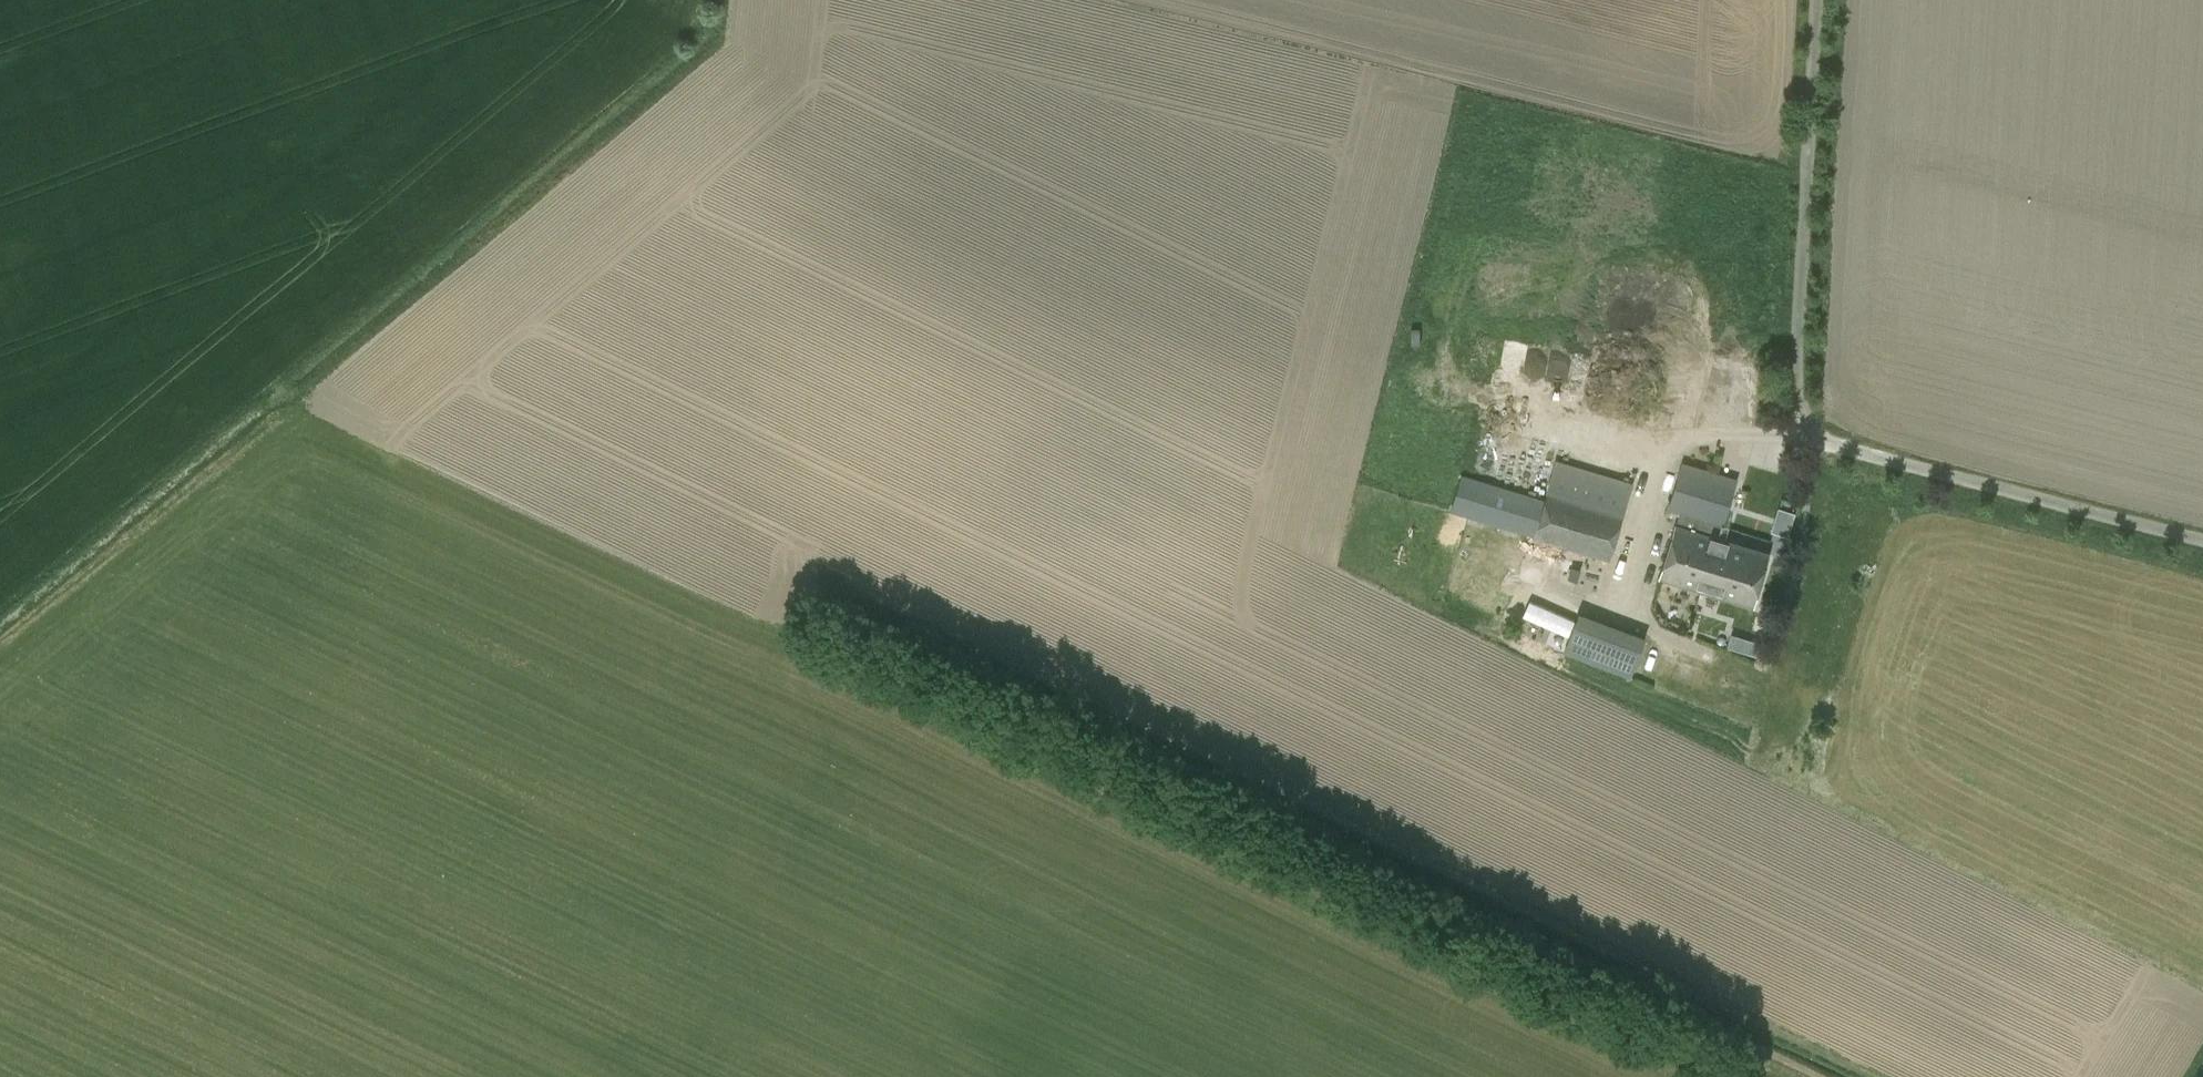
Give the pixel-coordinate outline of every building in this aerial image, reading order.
[(1530,476),(1525,493),(1462,474),(1451,511),(1535,536),(1534,538),(1610,561),(1634,482),(1556,459),(1550,481),(1530,476)] [(1704,520),(1717,474),(1683,463),(1669,510),(1681,513),(1677,526),(1676,526),(1661,577),(1702,590),(1705,581),(1703,580),(1717,539),(1700,533),(1704,520)] [(1735,479),(1717,474),(1704,520),(1700,533),(1717,539),(1703,580),(1705,581),(1702,590),(1753,605),(1769,554),(1719,539),(1723,525),(1722,525),(1735,479)] [(1564,651),(1631,677),(1646,638),(1578,613),(1564,651)] [(1757,653),(1760,632),(1730,627),(1726,647),(1757,653)]
